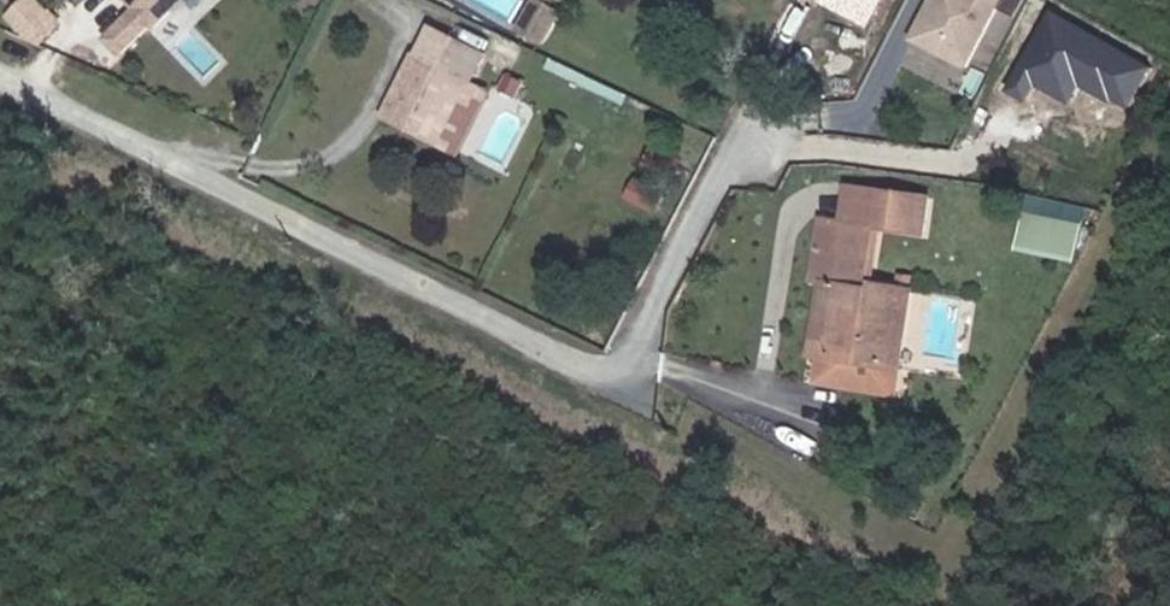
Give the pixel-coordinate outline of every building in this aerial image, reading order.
[(136,7),(105,38),(127,60),(189,0),(130,0),(136,7)] [(747,11),(753,0),(726,0),(747,11)] [(914,41),(986,73),(1009,20),(1046,37),(1061,3),(1054,0),(933,0),(914,41)] [(522,16),(506,44),(526,56),(542,28),(522,16)] [(403,89),(373,144),(424,172),(470,85),(425,61),(417,76),(413,74),(405,90),(403,89)] [(447,129),(424,172),(441,181),(464,138),(447,129)] [(1034,196),(1028,250),(1082,256),(1089,203),(1034,196)] [(850,237),(855,200),(841,198),(840,200),(834,235),(850,237)] [(810,240),(806,259),(801,290),(812,292),(798,368),(884,385),(895,321),(897,305),(871,300),(857,297),(867,240),(872,241),(911,249),(917,212),(855,200),(850,237),(834,235),(811,231),(810,240)]
